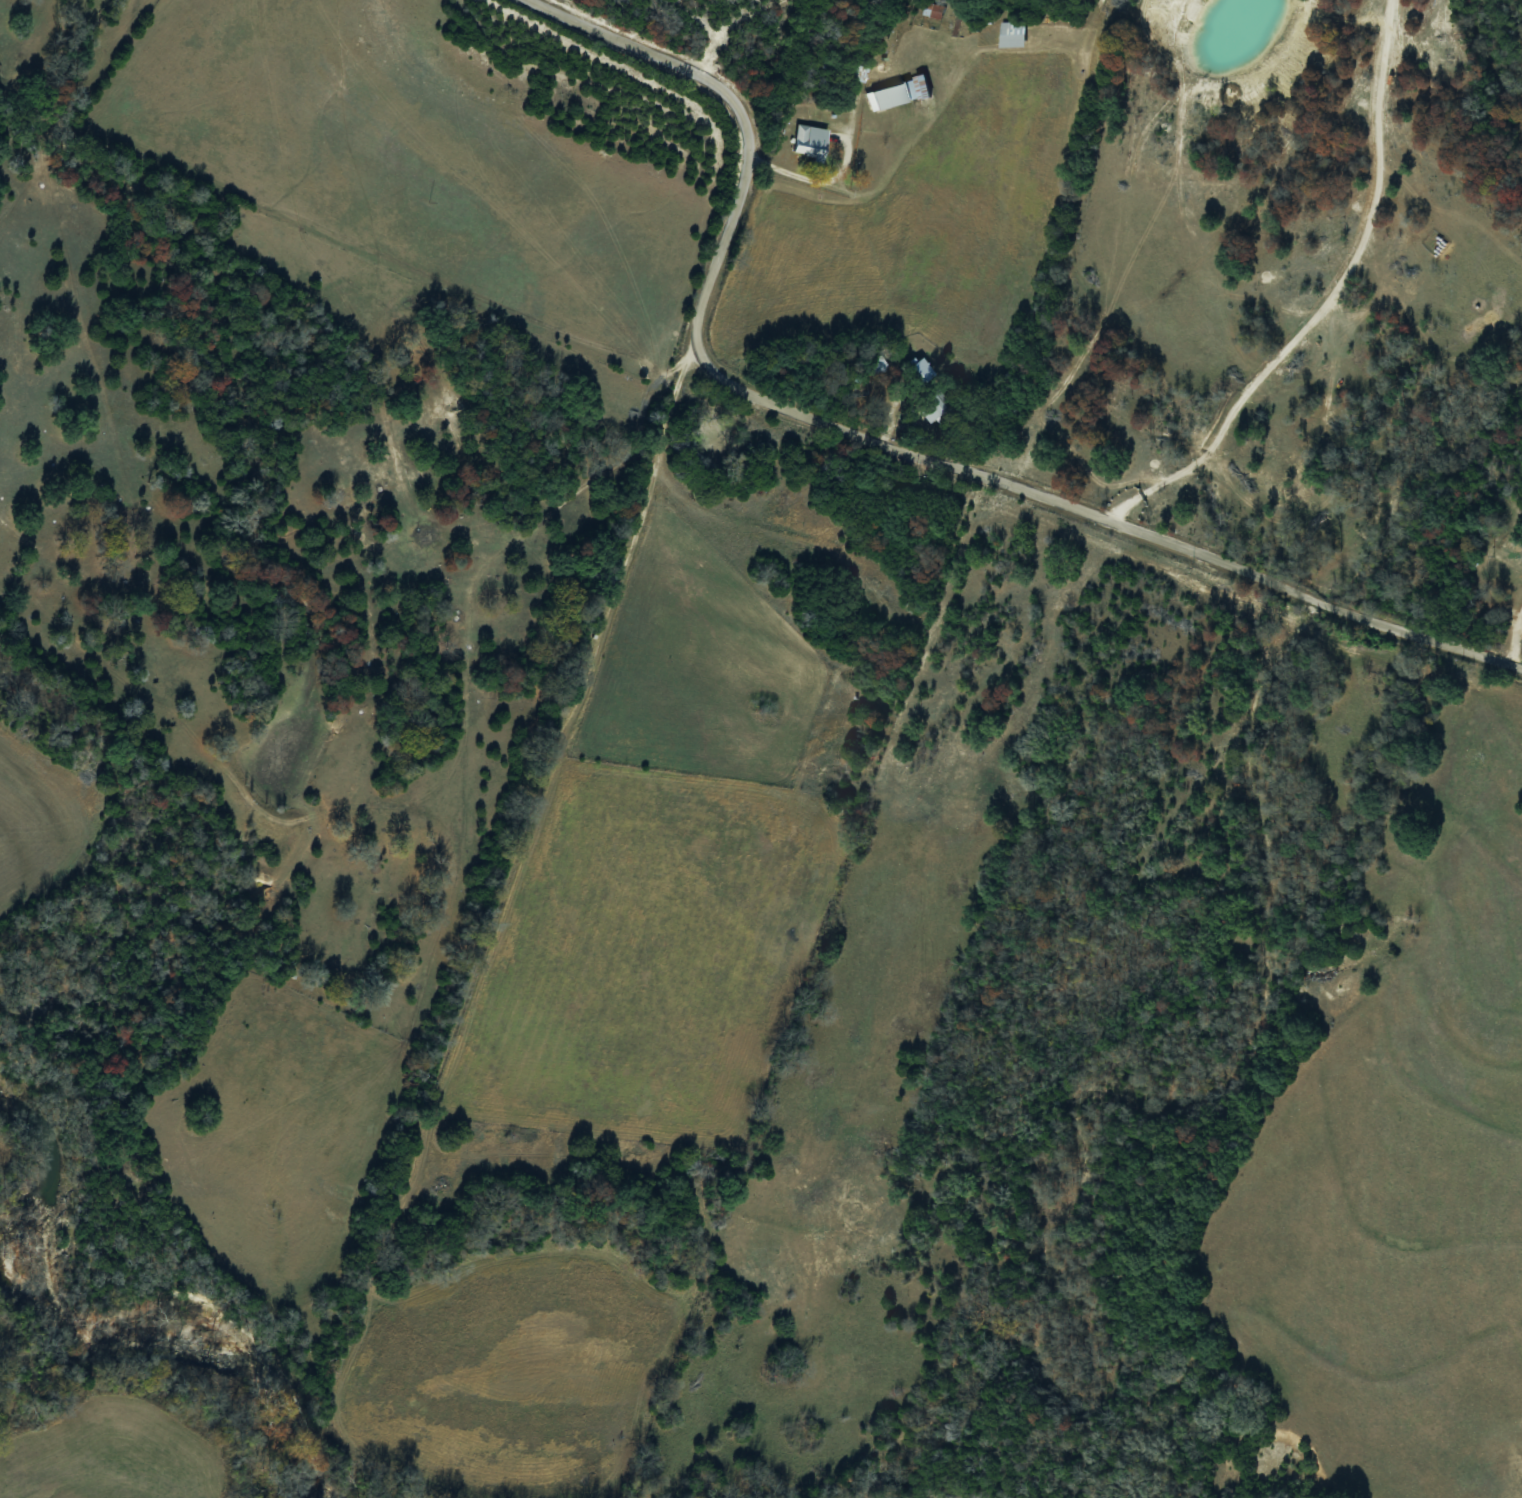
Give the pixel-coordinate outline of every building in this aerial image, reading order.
[(999,48),(1024,48),(1024,22),(999,22),(999,48)] [(872,111),(931,96),(926,76),(867,92),(872,111)] [(829,129),(798,124),(793,155),(824,159),(829,129)] [(878,378),(889,365),(878,355),(867,368),(878,378)] [(934,374),(922,357),(909,367),(921,384),(934,374)] [(930,423),(953,412),(942,390),(919,402),(930,423)]
